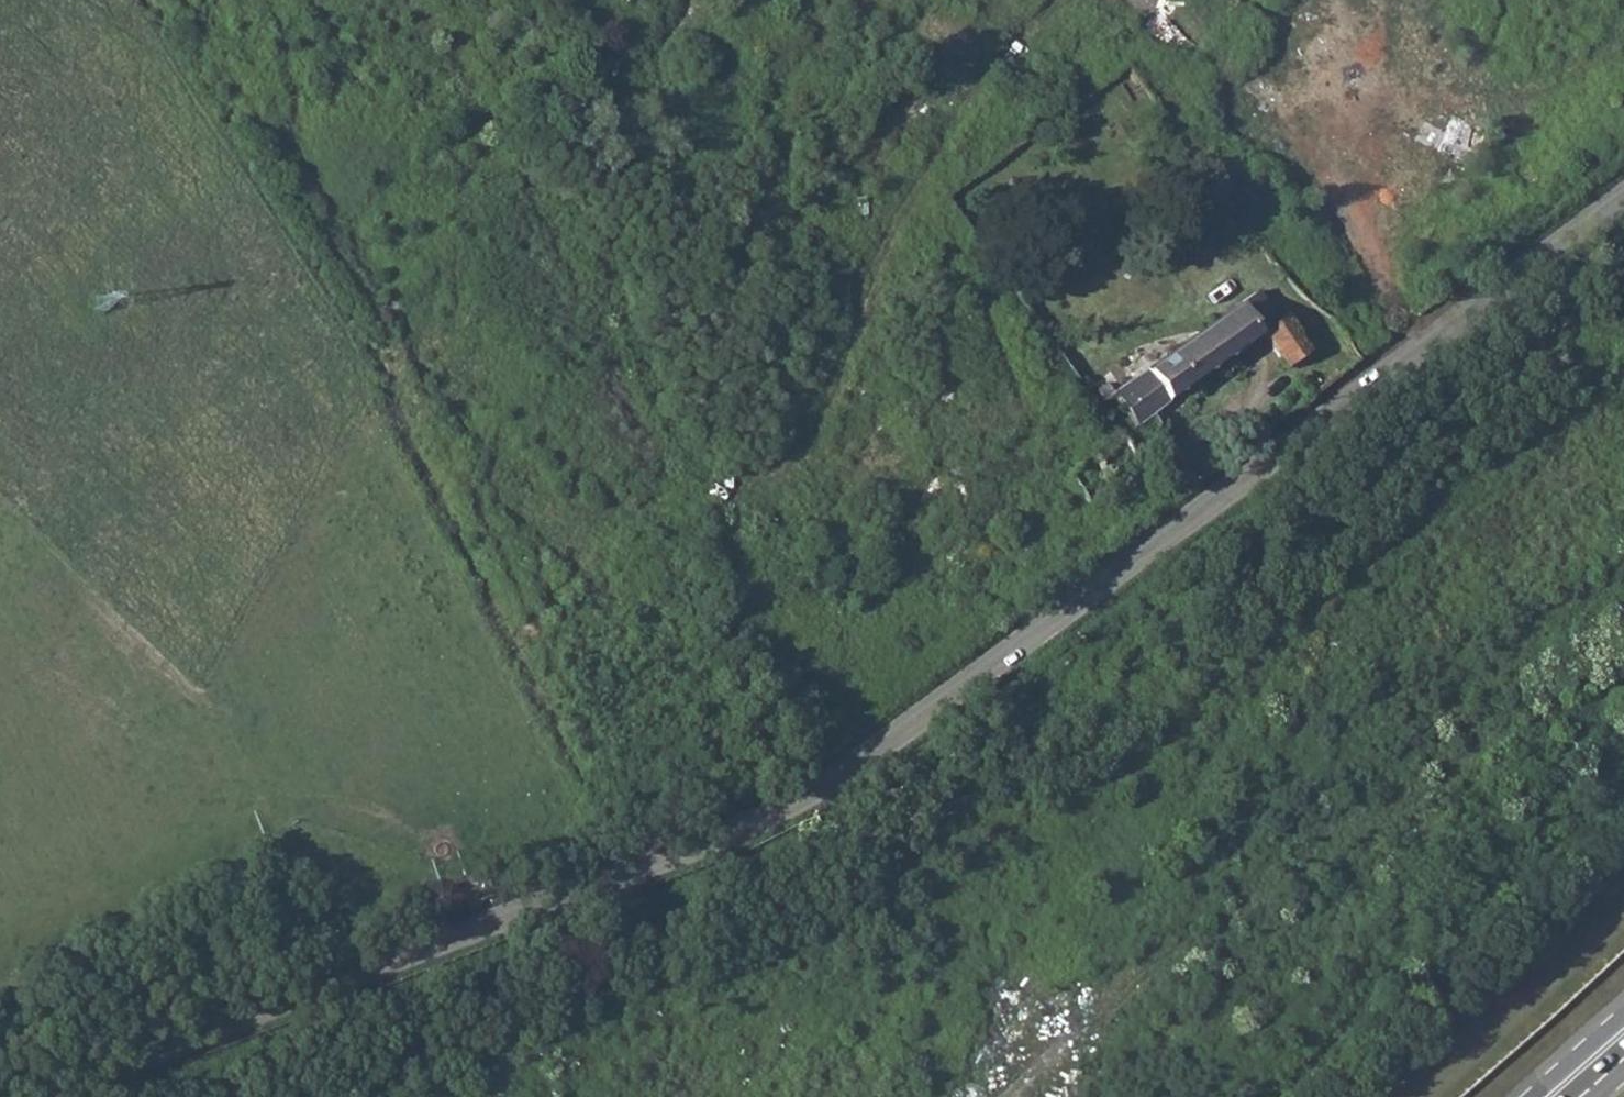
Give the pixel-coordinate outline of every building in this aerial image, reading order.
[(1460,101),(1435,150),(1456,161),(1481,112),(1460,101)] [(1133,424),(1145,415),(1260,332),(1286,368),(1308,352),(1283,316),(1272,323),(1254,295),(1109,392),(1133,424)] [(1086,502),(1148,447),(1160,438),(1145,415),(1133,424),(1109,392),(1091,403),(1080,410),(1104,440),(1065,477),(1086,502)]
